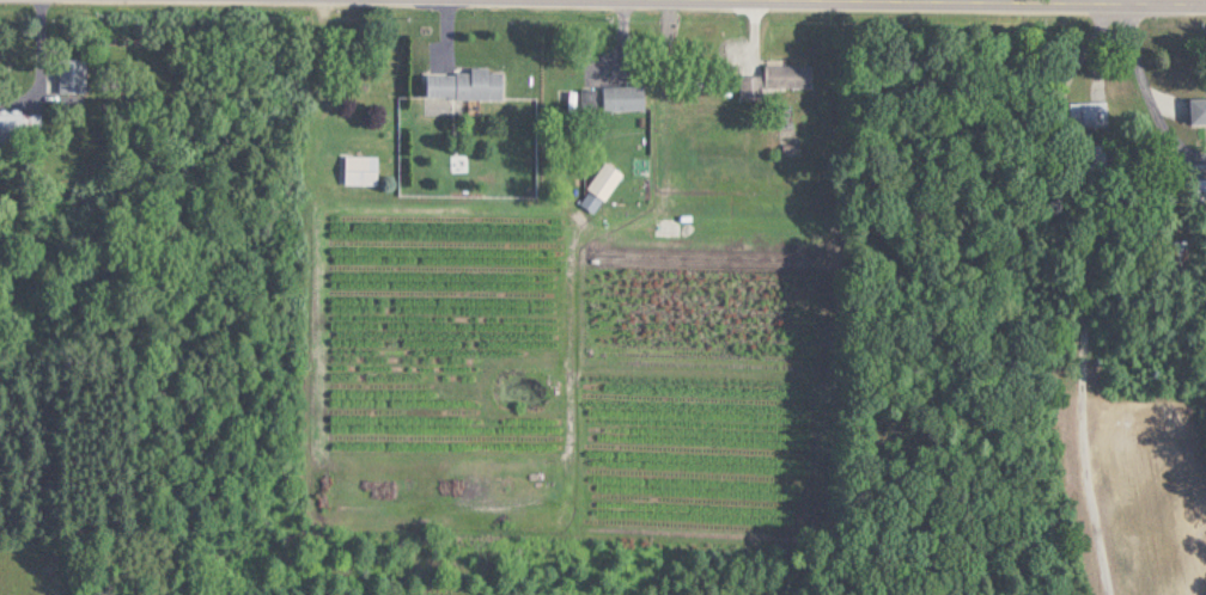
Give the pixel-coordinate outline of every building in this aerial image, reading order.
[(86,92),(86,58),(59,58),(59,92),(86,92)] [(763,86),(813,87),(813,64),(764,63),(764,74),(740,74),(740,99),(763,100),(763,86)] [(426,97),(503,96),(503,69),(426,69),(426,97)] [(644,109),(644,85),(604,85),(604,109),(644,109)] [(1191,96),(1191,121),(1205,121),(1205,96),(1191,96)] [(1108,127),(1108,101),(1071,101),(1071,127),(1108,127)] [(21,140),(21,110),(0,110),(0,140),(21,140)] [(378,154),(345,154),(345,184),(378,184),(378,154)] [(586,188),(605,201),(624,172),(605,160),(586,188)]
